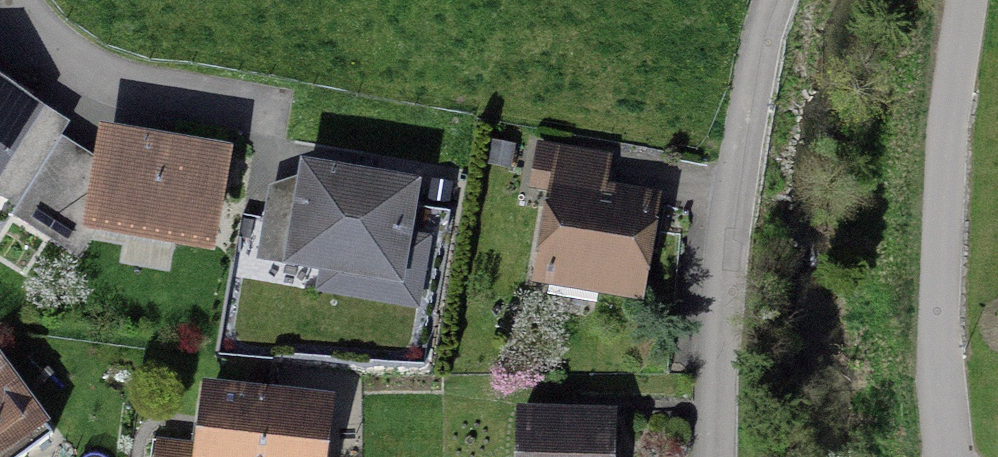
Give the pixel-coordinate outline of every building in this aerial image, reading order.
[(28,113),(0,96),(0,157),(28,113)] [(218,162),(105,142),(91,223),(204,243),(218,162)] [(556,191),(541,279),(633,295),(648,207),(557,191),(563,157),(537,153),(531,187),(556,191)] [(11,214),(46,236),(80,181),(46,159),(11,214)] [(391,278),(405,194),(307,177),(292,261),(322,266),(321,273),(330,286),(346,289),(359,280),(360,273),(391,278)] [(49,440),(0,372),(0,456),(25,456),(49,440)] [(322,410),(207,396),(204,425),(200,456),(317,456),(322,410)] [(608,421),(520,419),(519,456),(607,456),(608,421)]
